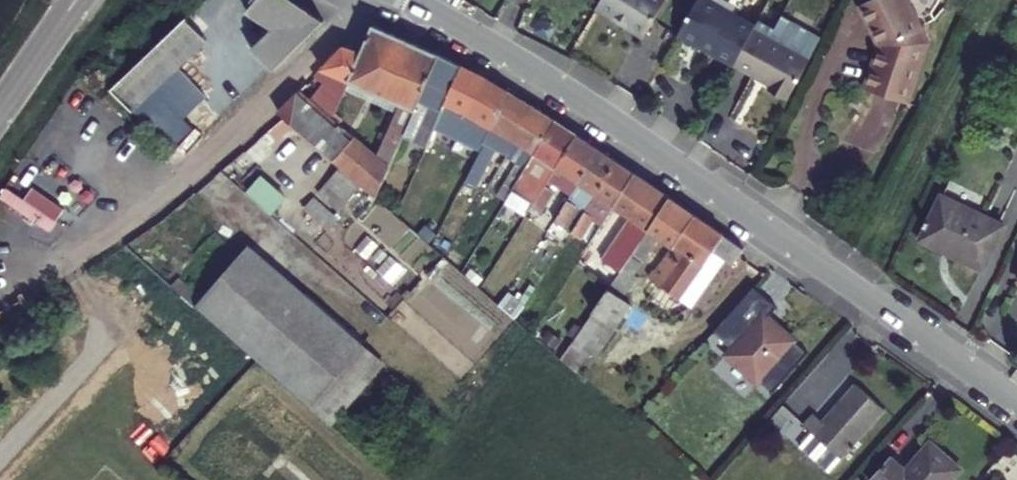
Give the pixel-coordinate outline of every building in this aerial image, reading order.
[(276,73),(309,41),(324,18),(293,0),(260,0),(251,16),(279,31),(257,52),(276,73)] [(602,3),(595,15),(622,30),(624,26),(645,38),(665,3),(660,0),(604,0),(602,3)] [(712,0),(698,0),(679,36),(735,68),(757,26),(712,0)] [(868,4),(884,47),(870,89),(911,104),(931,47),(914,0),(879,0),(868,4)] [(133,110),(147,97),(204,41),(183,21),(146,57),(113,89),(133,110)] [(361,52),(348,81),(415,110),(440,55),(373,26),(361,52)] [(757,26),(735,68),(766,86),(764,90),(789,104),(813,58),(757,26)] [(345,47),(316,75),(324,79),(325,77),(346,86),(348,81),(361,52),(345,47)] [(449,59),(440,55),(415,110),(393,157),(417,168),(425,149),(427,146),(463,67),(449,59)] [(427,146),(425,149),(434,153),(457,108),(492,127),(509,93),(463,67),(427,146)] [(387,170),(388,167),(331,118),(303,93),(300,91),(278,112),(283,117),(218,172),(226,181),(291,124),(339,166),(326,182),(346,201),(362,186),(374,197),(387,170)] [(492,127),(469,172),(479,177),(493,147),(507,155),(514,141),(531,106),(517,97),(509,93),(492,127)] [(133,110),(169,150),(184,137),(147,97),(133,110)] [(531,106),(514,141),(534,154),(554,121),(531,106)] [(534,154),(530,162),(514,189),(534,202),(577,137),(554,121),(534,154)] [(577,137),(534,202),(532,205),(542,212),(559,185),(571,194),(599,151),(577,137)] [(599,151),(571,194),(555,219),(566,226),(578,207),(587,211),(598,195),(618,164),(599,151)] [(514,189),(530,162),(522,157),(501,194),(508,199),(514,189)] [(420,161),(407,197),(423,203),(437,167),(420,161)] [(634,174),(618,164),(598,195),(614,205),(634,174)] [(603,223),(589,244),(598,250),(615,224),(625,230),(632,219),(654,188),(634,174),(614,205),(603,223)] [(654,188),(632,219),(648,229),(669,198),(654,188)] [(534,202),(514,189),(508,199),(528,211),(532,205),(534,202)] [(1003,224),(942,194),(923,232),(953,247),(952,249),(983,265),(1003,224)] [(337,217),(315,198),(305,209),(326,229),(337,217)] [(559,360),(580,379),(630,306),(624,300),(638,281),(633,276),(659,238),(672,245),(657,268),(654,267),(648,277),(662,287),(652,301),(674,317),(685,302),(690,306),(725,258),(733,264),(743,249),(669,198),(648,229),(559,360)] [(630,242),(621,236),(608,254),(617,260),(630,242)] [(248,242),(193,304),(311,408),(364,347),(365,346),(248,242)] [(453,269),(442,281),(471,308),(463,317),(476,328),(435,375),(463,400),(524,331),(453,269)] [(775,308),(752,287),(711,334),(712,335),(713,334),(733,311),(736,314),(717,336),(731,349),(725,356),(756,382),(757,380),(770,392),(769,394),(771,395),(807,354),(775,326),(771,330),(763,323),(775,308)] [(733,311),(713,334),(717,336),(736,314),(733,311)] [(383,364),(364,347),(311,408),(330,425),(383,364)] [(804,423),(842,453),(881,404),(851,380),(820,419),(812,412),(804,423)] [(783,405),(767,423),(779,434),(795,416),(783,405)] [(828,468),(840,454),(812,431),(801,445),(828,468)] [(955,471),(924,444),(901,472),(886,460),(869,479),(947,479),(955,471)]
